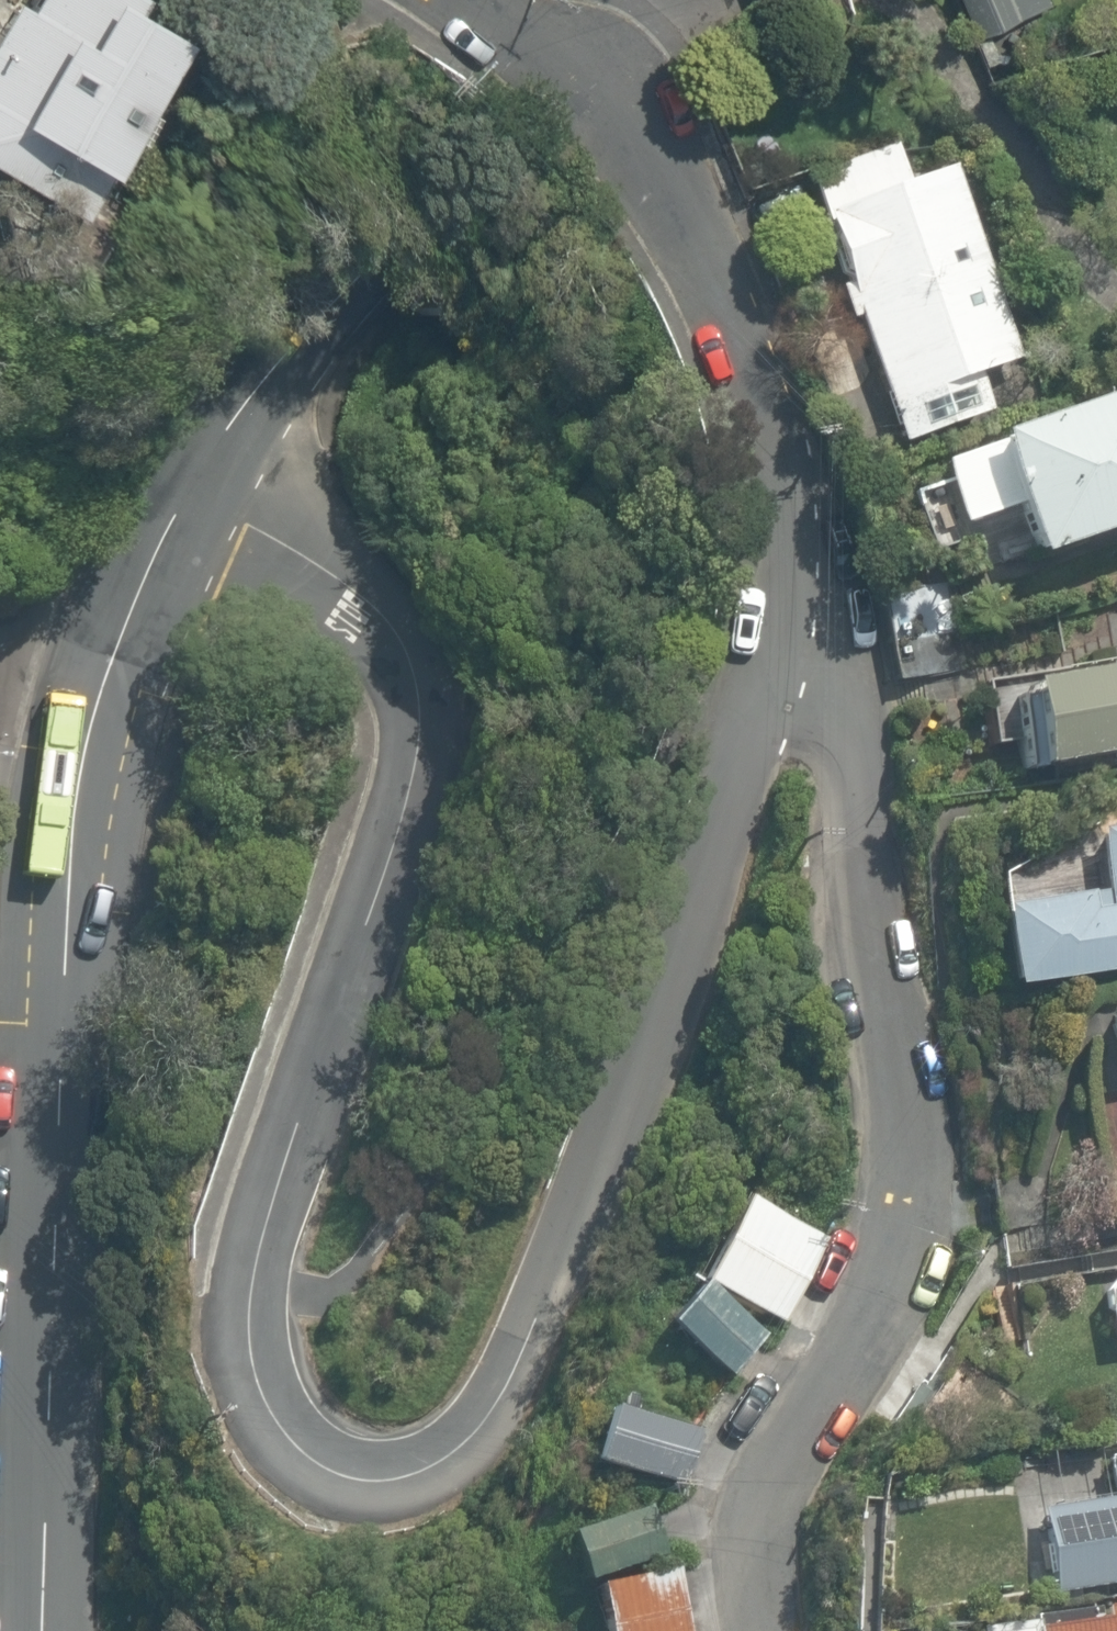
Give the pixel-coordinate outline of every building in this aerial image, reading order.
[(21,0),(9,0),(0,17),(0,233),(73,271),(174,80),(21,0)] [(982,41),(1049,9),(1045,0),(963,0),(982,41)] [(888,141),(797,172),(883,399),(1005,355),(938,165),(902,173),(888,141)] [(978,425),(1019,552),(1116,521),(1116,381),(978,425)] [(1042,669),(1062,774),(1116,763),(1116,655),(1042,669)] [(989,895),(1000,973),(1116,957),(1116,818),(1086,822),(1094,881),(989,895)] [(1099,1001),(1108,1068),(1116,1067),(1116,998),(1099,1001)] [(813,1233),(732,1195),(694,1276),(774,1314),(813,1233)] [(693,1276),(659,1319),(725,1370),(758,1328),(693,1276)] [(649,1330),(621,1373),(692,1419),(719,1376),(649,1330)] [(907,1377),(882,1419),(936,1449),(962,1409),(907,1377)] [(604,1405),(591,1458),(679,1484),(694,1427),(604,1405)] [(1096,1450),(1104,1496),(1023,1508),(1036,1595),(1116,1583),(1116,1446),(1096,1450)] [(643,1506),(565,1530),(577,1576),(656,1556),(643,1506)] [(601,1630),(680,1630),(665,1564),(591,1582),(601,1630)] [(964,1621),(965,1630),(1116,1630),(1116,1600),(964,1621)]
